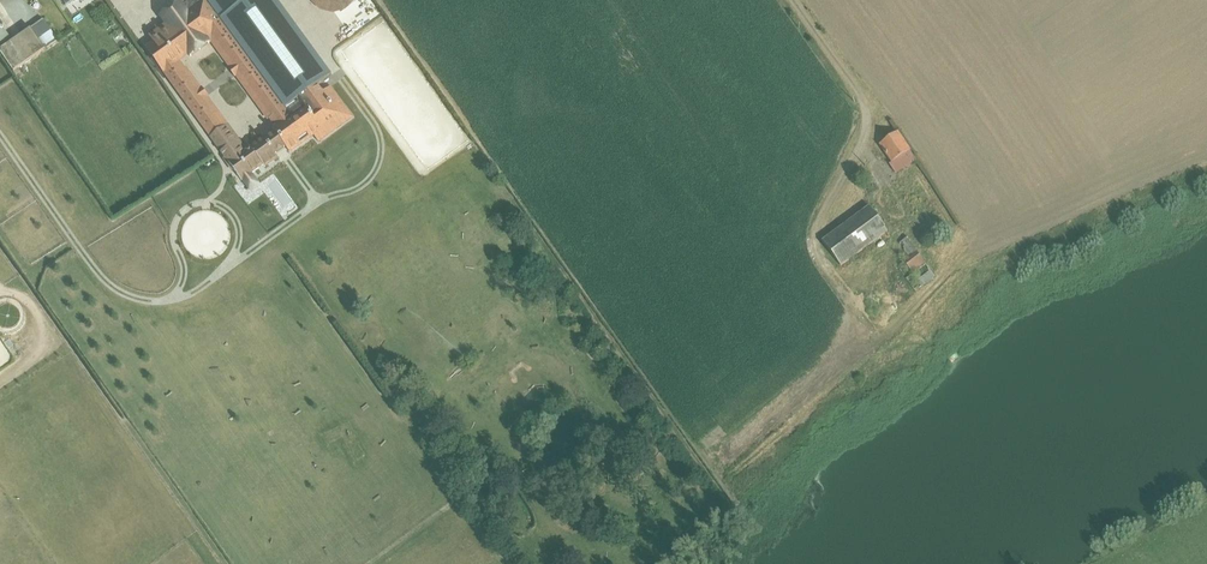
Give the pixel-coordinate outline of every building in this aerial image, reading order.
[(159,0),(140,0),(140,3),(146,4),(148,6),(145,8),(157,25),(160,23),(171,39),(181,31),(159,0)] [(181,31),(227,0),(159,0),(181,31)] [(246,17),(262,41),(292,21),(278,0),(271,0),(246,17)] [(300,8),(348,18),(351,5),(359,7),(361,0),(302,0),(300,8)] [(16,75),(22,71),(19,68),(58,39),(44,19),(13,41),(0,22),(0,51),(16,75)] [(294,24),(265,44),(282,68),(311,49),(294,24)] [(122,32),(115,37),(123,47),(129,42),(122,32)] [(882,142),(880,143),(891,162),(889,163),(897,174),(917,161),(900,131),(882,142)] [(262,182),(270,196),(266,198),(274,211),(288,203),(273,176),(262,182)] [(869,206),(823,241),(842,266),(878,239),(888,231),(869,206)] [(910,257),(898,266),(916,291),(936,277),(930,269),(907,238),(901,243),(900,243),(910,257)]
